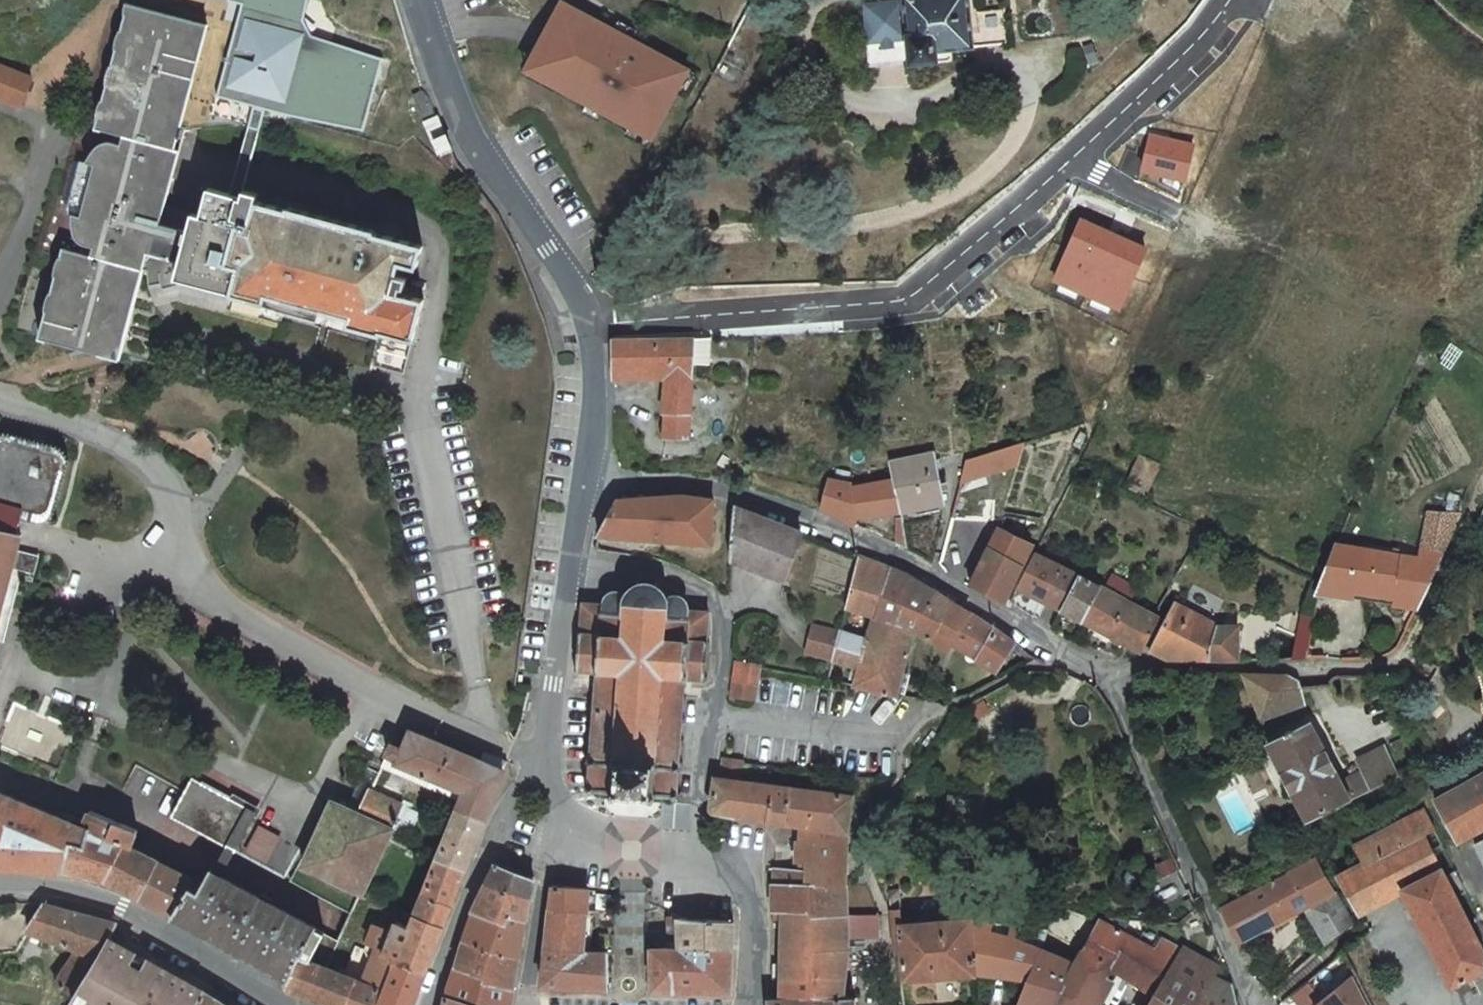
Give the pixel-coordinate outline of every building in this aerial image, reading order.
[(220,98),(254,107),(265,110),(267,102),(308,113),(310,108),(380,125),(379,126),(382,127),(401,52),(398,51),(398,52),(329,34),(330,29),(306,23),(309,12),(321,15),(322,12),(317,11),(320,0),(253,0),(250,8),(243,7),(220,98)] [(243,7),(250,8),(253,0),(245,0),(243,7)] [(1003,9),(968,12),(967,0),(881,0),(863,2),(869,67),(949,59),(949,49),(1006,43),(1003,9)] [(688,69),(562,2),(526,70),(652,138),(688,69)] [(76,224),(78,237),(78,238),(79,240),(80,241),(81,243),(82,244),(83,245),(84,246),(85,246),(97,250),(95,258),(68,251),(65,260),(64,260),(62,263),(60,267),(57,277),(57,288),(58,288),(45,340),(87,350),(92,332),(110,336),(127,266),(145,270),(146,269),(151,270),(152,286),(164,284),(164,289),(182,287),(194,235),(159,226),(209,27),(127,7),(126,10),(126,13),(126,15),(126,17),(128,18),(123,34),(121,34),(120,36),(119,38),(118,40),(118,43),(117,47),(117,49),(117,52),(118,53),(114,69),(112,68),(110,73),(109,76),(108,82),(108,87),(110,88),(105,104),(104,103),(102,106),(101,107),(100,110),(100,113),(99,117),(99,119),(99,122),(101,123),(98,131),(126,138),(123,147),(111,144),(110,144),(109,145),(108,145),(107,145),(106,146),(104,146),(103,147),(101,148),(100,149),(99,150),(98,151),(93,157),(89,166),(97,168),(84,219),(76,217),(76,221),(76,224)] [(321,15),(309,12),(306,23),(330,29),(321,15)] [(0,68),(0,101),(22,110),(34,81),(0,68)] [(439,154),(450,149),(435,114),(434,114),(426,95),(417,89),(407,93),(429,135),(431,134),(439,154)] [(265,110),(254,107),(232,196),(243,199),(245,192),(265,110)] [(1194,145),(1150,135),(1142,174),(1151,176),(1185,183),(1194,145)] [(82,164),(69,215),(76,217),(84,219),(97,168),(89,166),(82,164)] [(351,324),(385,332),(386,331),(418,338),(427,299),(402,293),(404,286),(407,287),(410,276),(400,274),(404,261),(419,264),(424,242),(374,231),(375,228),(289,207),(288,210),(282,208),(258,203),(259,195),(245,192),(243,199),(232,196),(207,190),(195,235),(194,235),(182,287),(186,286),(186,283),(234,296),(269,305),(271,297),(352,317),(351,324)] [(1082,218),(1053,282),(1120,312),(1149,248),(1115,233),(1082,218)] [(110,336),(92,332),(87,350),(124,359),(145,270),(127,266),(110,336)] [(692,342),(611,342),(612,380),(664,380),(663,418),(664,418),(663,440),(687,442),(692,342)] [(23,537),(13,534),(18,515),(36,520),(38,520),(40,519),(41,518),(43,515),(57,463),(57,460),(55,457),(54,454),(52,453),(1,441),(0,441),(0,511),(7,513),(1,531),(0,531),(0,623),(23,537)] [(1023,441),(976,456),(966,459),(960,481),(1017,463),(1023,441)] [(893,478),(899,511),(940,503),(937,484),(936,477),(932,452),(890,461),(893,478)] [(1124,487),(1147,497),(1161,464),(1138,454),(1124,487)] [(944,475),(936,477),(937,484),(944,483),(944,475)] [(851,486),(852,519),(898,511),(899,511),(893,478),(851,486)] [(826,480),(816,510),(831,517),(843,522),(852,526),(852,519),(851,486),(851,482),(826,480)] [(606,520),(597,536),(706,547),(712,502),(709,502),(692,500),(681,498),(679,498),(669,499),(645,500),(616,501),(606,520)] [(797,534),(733,510),(727,560),(783,580),(802,536),(797,534)] [(1457,525),(1462,515),(1435,512),(1423,546),(1445,554),(1457,525)] [(895,547),(905,552),(900,518),(890,519),(895,547)] [(983,556),(973,587),(1004,605),(1032,545),(996,528),(1000,518),(988,518),(951,518),(941,552),(983,556)] [(1324,584),(1321,593),(1354,599),(1356,591),(1422,603),(1433,580),(1442,559),(1445,554),(1423,546),(1419,558),(1337,544),(1324,584)] [(1063,612),(1080,578),(1035,554),(1019,589),(1063,612)] [(870,563),(857,558),(849,588),(844,609),(861,616),(869,619),(874,621),(876,613),(881,598),(890,570),(870,563)] [(925,634),(930,635),(940,638),(953,602),(951,601),(947,599),(940,594),(930,589),(921,584),(910,579),(900,574),(890,570),(881,598),(876,613),(874,621),(896,626),(905,629),(913,631),(925,634)] [(1063,612),(1083,622),(1099,588),(1080,578),(1063,612)] [(599,605),(582,603),(579,631),(574,630),(574,638),(579,638),(577,665),(573,665),(573,674),(583,675),(583,672),(594,673),(592,693),(588,692),(587,698),(592,699),(591,715),(587,714),(586,721),(591,722),(590,737),(584,736),(584,743),(590,744),(589,759),(583,759),(582,769),(588,770),(587,784),(581,783),(581,790),(586,790),(586,795),(591,796),(591,790),(609,792),(608,797),(614,798),(614,792),(651,795),(651,800),(657,800),(657,796),(672,797),(672,801),(677,802),(677,797),(681,798),(682,791),(678,791),(679,777),(683,777),(684,767),(679,766),(680,750),(685,750),(685,743),(681,743),(681,729),(686,729),(686,722),(682,721),(683,705),(687,706),(688,699),(683,699),(685,679),(698,679),(698,683),(706,684),(707,675),(702,675),(704,648),(709,648),(709,642),(705,641),(706,614),(691,613),(691,608),(687,608),(685,605),(683,601),(681,599),(679,599),(677,598),(672,597),(670,595),(668,593),(664,591),(660,588),(661,584),(656,583),(655,586),(640,585),(640,581),(634,582),(634,585),(632,586),(628,587),(625,589),(622,592),(613,592),(605,600),(600,599),(599,605)] [(1099,588),(1083,622),(1110,637),(1127,603),(1099,588)] [(962,607),(953,602),(940,638),(951,646),(970,612),(962,607)] [(1127,603),(1110,637),(1142,654),(1158,620),(1127,603)] [(1150,652),(1167,662),(1210,662),(1238,662),(1235,629),(1220,626),(1174,603),(1150,652)] [(964,654),(985,621),(978,617),(970,612),(951,646),(964,654)] [(874,621),(868,640),(838,632),(834,650),(832,657),(860,665),(853,683),(885,689),(896,691),(913,631),(905,629),(896,626),(874,621)] [(992,625),(985,621),(964,654),(994,672),(1016,643),(1012,640),(1003,633),(992,625)] [(834,650),(838,632),(814,625),(807,651),(832,657),(834,650)] [(940,638),(930,635),(927,645),(937,647),(940,638)] [(1299,641),(1296,660),(1305,660),(1309,641),(1299,641)] [(742,664),(740,681),(749,682),(751,665),(742,664)] [(751,665),(749,682),(757,683),(759,666),(751,665)] [(1274,676),(1242,675),(1262,719),(1306,703),(1300,676),(1293,675),(1274,676)] [(755,698),(757,683),(749,682),(748,688),(739,687),(738,696),(755,698)] [(1304,821),(1396,778),(1383,750),(1356,763),(1362,776),(1340,786),(1311,725),(1295,733),(1293,731),(1285,735),(1287,737),(1267,746),(1304,821)] [(462,790),(456,809),(485,820),(504,770),(484,761),(411,730),(402,750),(390,744),(386,754),(398,759),(397,762),(462,790)] [(486,754),(484,761),(504,770),(507,762),(486,754)] [(808,864),(808,872),(807,884),(846,887),(847,874),(847,840),(847,834),(848,828),(851,812),(854,791),(741,780),(744,759),(723,756),(719,777),(715,776),(710,810),(714,815),(742,818),(784,823),(802,825),(811,827),(810,842),(808,864)] [(369,790),(377,773),(382,762),(370,757),(365,767),(357,785),(369,790)] [(1434,803),(1457,845),(1482,831),(1482,777),(1434,803)] [(302,868),(307,856),(252,826),(258,815),(195,780),(174,818),(229,848),(240,853),(353,914),(362,893),(302,868)] [(369,790),(357,785),(346,810),(357,815),(369,790)] [(302,868),(362,893),(401,804),(369,790),(357,815),(346,810),(330,803),(307,856),(302,868)] [(24,866),(57,869),(71,870),(85,873),(105,879),(117,884),(141,897),(160,863),(137,851),(130,847),(138,832),(90,812),(83,828),(0,793),(0,865),(24,866)] [(1365,864),(1380,856),(1400,894),(1447,989),(1471,976),(1480,994),(1482,993),(1482,960),(1420,835),(1433,828),(1422,808),(1355,844),(1365,864)] [(456,809),(437,856),(467,867),(476,845),(485,820),(456,809)] [(802,825),(801,840),(810,842),(811,827),(802,825)] [(797,863),(808,864),(810,842),(801,840),(799,840),(797,863)] [(1474,846),(1478,852),(1482,861),(1482,841),(1474,846)] [(220,864),(230,870),(240,853),(229,848),(220,864)] [(437,856),(424,893),(453,904),(460,885),(467,867),(437,856)] [(1335,879),(1356,916),(1400,894),(1380,856),(1365,864),(1335,879)] [(194,881),(160,863),(141,897),(157,906),(171,913),(190,886),(194,881)] [(214,874),(225,880),(230,870),(220,864),(214,874)] [(1237,938),(1239,945),(1303,909),(1319,936),(1323,942),(1325,946),(1350,925),(1315,864),(1306,869),(1286,879),(1287,882),(1224,912),(1229,922),(1237,938)] [(495,865),(485,885),(533,893),(538,873),(517,869),(495,865)] [(771,913),(782,913),(846,919),(846,918),(846,887),(807,884),(808,872),(774,869),(773,889),(771,913)] [(199,890),(190,886),(171,913),(177,919),(221,942),(268,966),(291,978),(301,959),(327,970),(340,941),(225,880),(214,874),(208,871),(199,890)] [(533,893),(485,885),(479,897),(472,911),(508,916),(509,909),(529,912),(531,904),(533,893)] [(552,887),(550,908),(584,910),(585,897),(585,890),(552,887)] [(453,904),(424,893),(415,915),(444,925),(448,915),(453,904)] [(98,948),(103,940),(111,925),(95,920),(73,914),(57,909),(48,907),(41,905),(25,931),(72,954),(51,991),(68,997),(86,968),(98,948)] [(584,920),(584,910),(550,908),(546,948),(591,955),(592,931),(592,920),(584,920)] [(527,925),(529,912),(509,909),(508,916),(472,911),(467,926),(461,943),(521,952),(525,935),(527,925)] [(900,911),(890,911),(892,926),(894,945),(896,955),(903,954),(906,980),(941,977),(973,975),(975,975),(974,956),(971,920),(960,921),(937,923),(902,926),(900,911)] [(858,918),(846,918),(846,919),(782,913),(782,929),(779,977),(787,978),(790,993),(805,993),(839,994),(848,952),(847,941),(859,941),(858,918)] [(383,958),(397,964),(398,961),(426,973),(433,954),(444,925),(415,915),(410,927),(397,922),(393,933),(383,958)] [(677,933),(677,949),(731,948),(733,921),(677,917),(677,933)] [(879,918),(858,918),(859,941),(880,941),(879,918)] [(1105,975),(1151,997),(1147,1004),(1235,1004),(1233,997),(1230,986),(1217,980),(1215,966),(1158,936),(1152,947),(1097,918),(1076,961),(1055,1004),(1090,1004),(1105,975)] [(971,920),(974,956),(975,975),(988,978),(1010,984),(1025,989),(1034,968),(1037,956),(1042,947),(1015,937),(1016,924),(971,920)] [(371,965),(364,984),(386,993),(397,964),(383,958),(393,933),(374,926),(365,951),(371,965)] [(199,992),(196,989),(170,976),(136,958),(103,940),(98,948),(86,968),(68,997),(63,1004),(193,1004),(199,992)] [(521,952),(461,943),(457,956),(453,969),(515,982),(518,967),(521,952)] [(1076,961),(1065,956),(1053,952),(1042,947),(1037,956),(1034,968),(1025,989),(1018,1004),(1055,1004),(1076,961)] [(607,992),(608,957),(591,955),(546,948),(541,988),(578,990),(607,992)] [(731,948),(677,949),(670,949),(672,991),(699,992),(729,993),(731,948)] [(661,990),(672,991),(670,949),(650,949),(652,990),(661,990)] [(291,978),(288,988),(314,999),(330,1004),(343,1004),(353,980),(327,970),(301,959),(291,978)] [(386,993),(382,1004),(412,1004),(417,993),(426,973),(398,961),(397,964),(386,993)] [(515,982),(453,969),(449,982),(444,998),(488,1004),(510,1004),(512,996),(515,982)] [(1350,977),(1317,1004),(1364,1004),(1350,977)] [(353,980),(343,1004),(382,1004),(386,993),(364,984),(353,980)] [(1291,1000),(1296,1004),(1310,1004),(1317,1000),(1306,987),(1291,1000)] [(208,997),(199,992),(193,1004),(221,1004),(208,997)] [(839,994),(805,993),(805,1000),(779,1000),(769,1000),(769,1004),(855,1004),(854,995),(839,994)]
